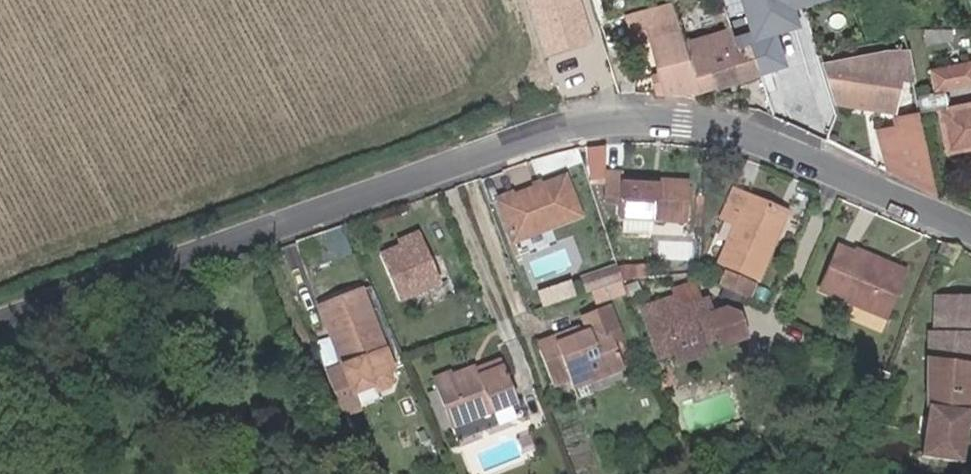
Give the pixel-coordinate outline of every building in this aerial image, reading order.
[(576,0),(531,0),(545,44),(586,32),(576,0)] [(672,2),(671,0),(649,7),(651,12),(673,6),(672,2)] [(787,61),(778,32),(805,23),(799,6),(820,0),(739,0),(744,16),(734,19),(732,27),(683,42),(689,60),(703,55),(713,84),(787,61)] [(675,15),(673,6),(651,12),(654,23),(676,16),(675,15)] [(651,12),(649,7),(629,12),(630,18),(651,12)] [(689,60),(683,42),(679,27),(676,16),(654,23),(651,12),(630,18),(633,31),(635,39),(652,35),(663,69),(670,90),(696,90),(713,84),(703,55),(689,60)] [(954,44),(954,28),(925,27),(925,45),(954,44)] [(905,50),(903,42),(895,44),(896,52),(905,50)] [(896,52),(895,44),(885,52),(882,74),(899,77),(910,74),(905,50),(896,52)] [(827,71),(824,70),(836,97),(843,99),(892,109),(899,77),(882,74),(885,52),(824,62),(827,71)] [(970,83),(970,62),(930,71),(935,90),(970,83)] [(665,90),(670,92),(670,90),(663,69),(660,70),(655,71),(660,87),(664,86),(665,90)] [(940,110),(948,154),(970,149),(970,103),(940,110)] [(879,137),(886,169),(932,193),(917,113),(895,118),(897,126),(889,128),(890,134),(879,137)] [(659,222),(687,226),(692,186),(624,178),(625,175),(608,172),(605,200),(621,203),(620,217),(630,218),(652,221),(659,222)] [(540,182),(532,184),(510,193),(495,198),(509,238),(577,215),(561,174),(540,182)] [(495,198),(510,193),(508,187),(493,193),(495,198)] [(762,243),(777,208),(733,187),(721,215),(734,222),(717,260),(754,278),(768,247),(762,243)] [(785,211),(777,208),(762,243),(768,247),(785,211)] [(652,221),(630,218),(628,233),(658,237),(659,222),(652,221)] [(395,237),(397,242),(399,247),(421,238),(417,227),(395,237)] [(399,247),(397,242),(376,250),(396,298),(439,280),(421,238),(399,247)] [(895,274),(835,246),(815,289),(875,317),(895,274)] [(583,291),(620,279),(616,270),(602,274),(601,270),(579,276),(583,291)] [(674,295),(677,306),(693,301),(687,282),(671,287),(674,295)] [(359,300),(372,331),(377,342),(381,340),(360,288),(354,289),(359,300)] [(377,342),(372,331),(366,334),(354,302),(359,300),(354,289),(318,304),(336,346),(344,367),(325,374),(342,415),(361,408),(355,393),(371,386),(379,389),(389,385),(391,378),(388,370),(377,342)] [(714,337),(708,314),(703,299),(693,301),(677,306),(674,295),(638,306),(654,357),(669,352),(671,358),(699,349),(697,342),(714,337)] [(936,296),(936,315),(929,316),(928,337),(928,403),(923,439),(961,444),(970,384),(970,295),(936,296)] [(366,334),(372,331),(359,300),(354,302),(366,334)] [(579,313),(584,326),(603,319),(611,341),(617,338),(605,303),(579,313)] [(724,309),(708,314),(714,337),(717,344),(739,337),(732,315),(724,309)] [(584,326),(579,328),(575,330),(576,334),(552,343),(550,339),(533,344),(548,382),(565,376),(566,379),(584,373),(586,379),(620,366),(611,341),(603,319),(584,326)] [(575,330),(579,328),(578,324),(532,341),(533,344),(550,339),(552,343),(576,334),(575,330)] [(699,349),(671,358),(673,364),(701,355),(699,349)] [(473,373),(499,363),(496,356),(470,366),(473,373)] [(428,375),(431,382),(470,366),(468,362),(448,371),(446,367),(428,375)] [(470,366),(431,382),(448,423),(513,397),(499,363),(473,373),(470,366)] [(569,384),(586,379),(584,373),(566,379),(568,385),(569,384)] [(728,432),(740,428),(738,419),(725,423),(728,432)] [(959,463),(961,444),(923,439),(923,440),(920,458),(959,463)]
